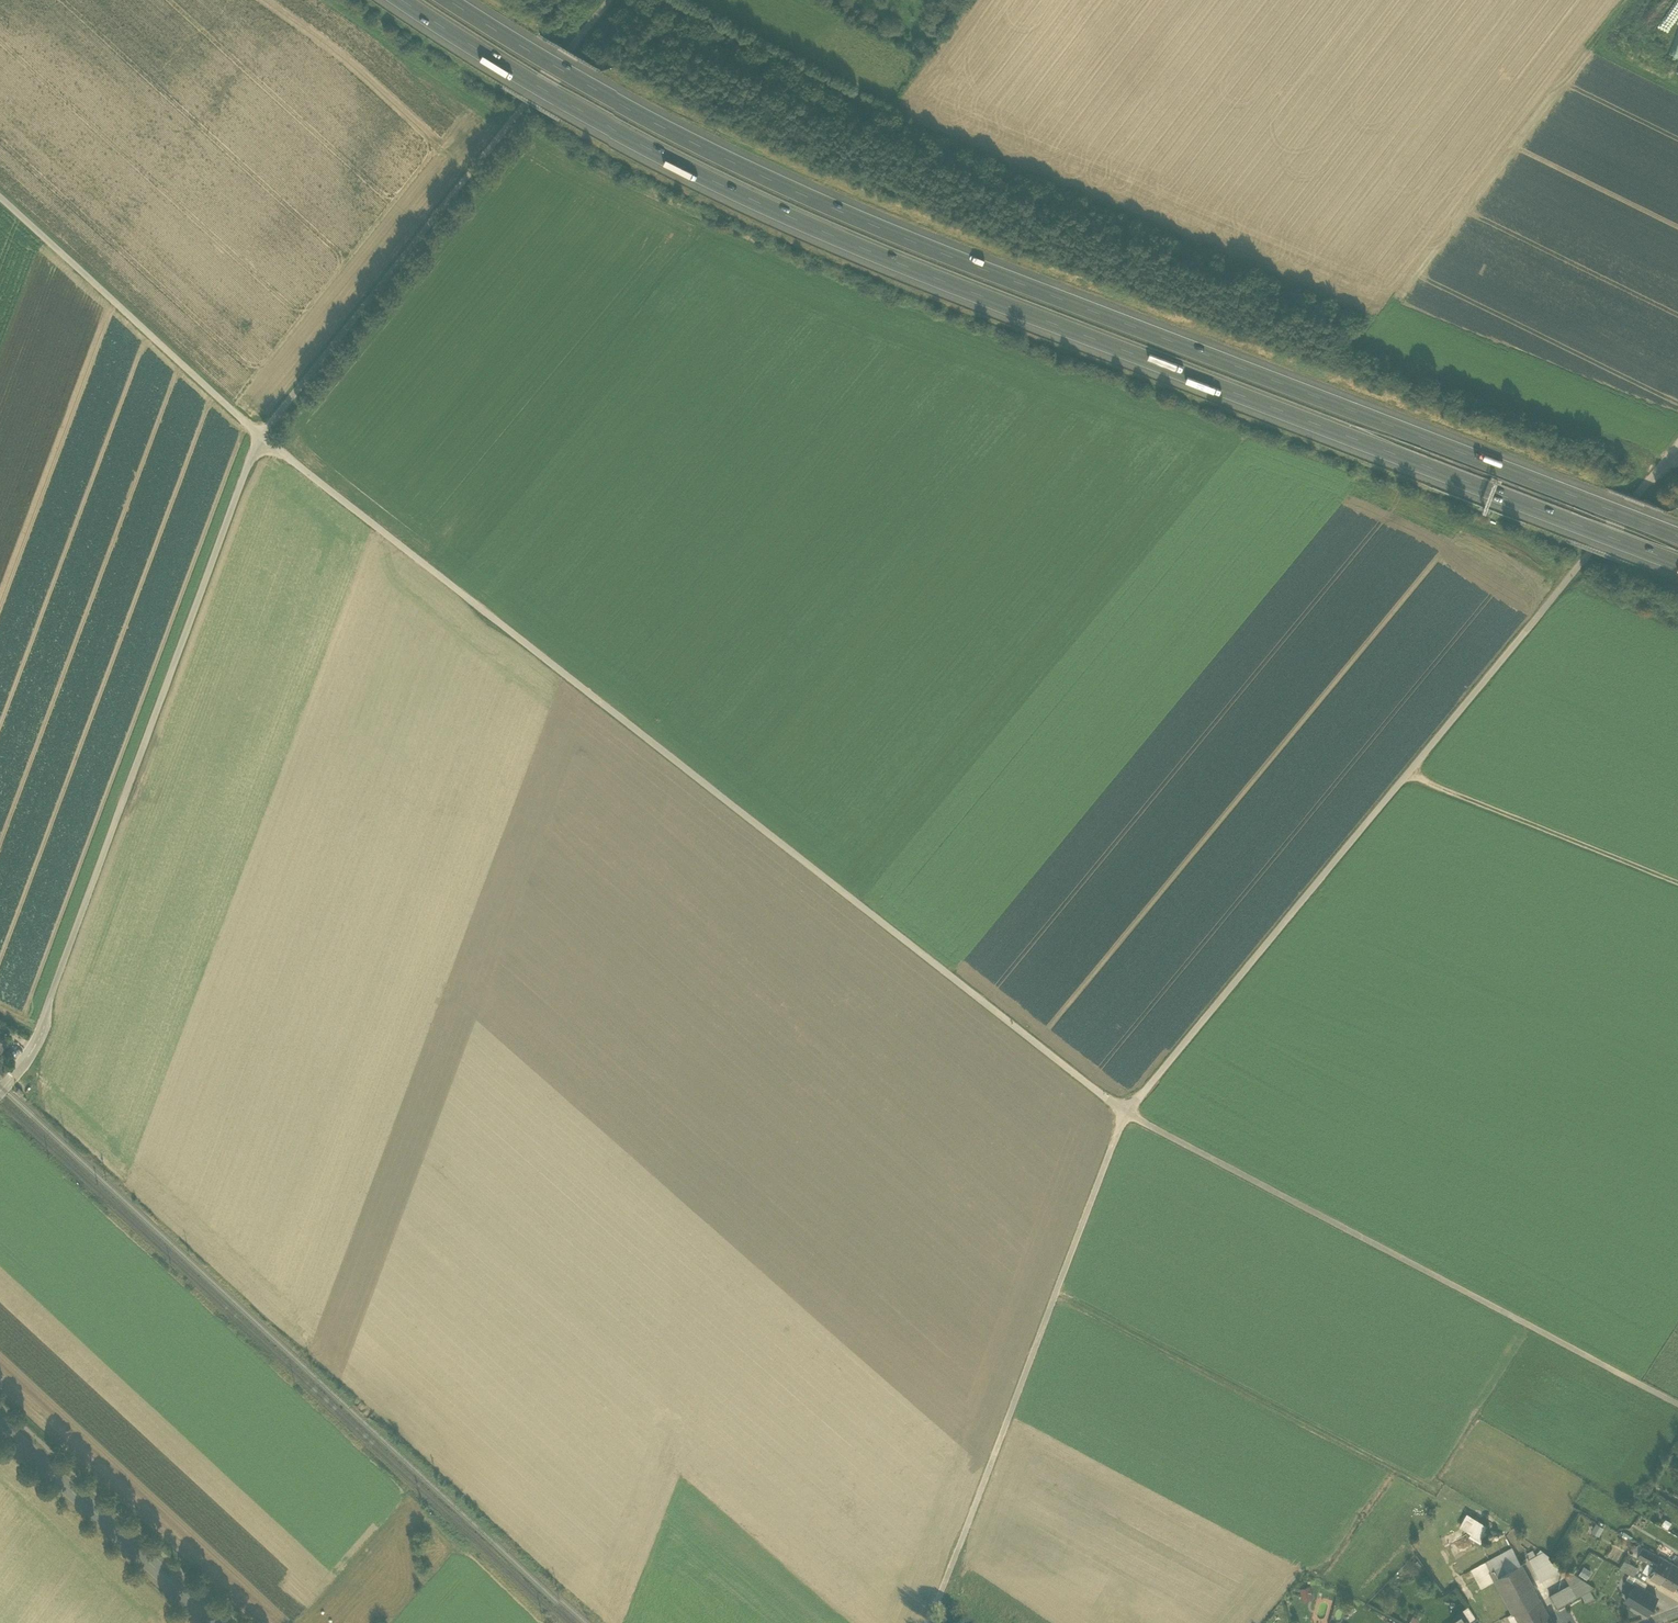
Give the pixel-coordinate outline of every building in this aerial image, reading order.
[(1469,1534),(1480,1541),(1489,1526),(1465,1512),(1458,1524),(1470,1532),(1469,1534)] [(1596,1522),(1591,1530),(1600,1535),(1604,1527),(1596,1522)] [(1634,1552),(1638,1554),(1643,1546),(1639,1544),(1634,1552)] [(1486,1560),(1491,1569),(1511,1559),(1515,1565),(1521,1562),(1512,1546),(1486,1560)] [(1648,1561),(1654,1564),(1659,1555),(1643,1546),(1638,1554),(1648,1561)] [(1530,1557),(1538,1573),(1560,1562),(1540,1548),(1536,1554),(1530,1557)] [(1672,1562),(1659,1555),(1654,1564),(1649,1573),(1661,1581),(1672,1562)] [(1495,1576),(1515,1565),(1511,1559),(1491,1569),(1495,1576)] [(1491,1569),(1486,1560),(1471,1569),(1481,1587),(1496,1579),(1495,1576),(1491,1569)] [(1630,1574),(1633,1576),(1638,1568),(1625,1560),(1620,1568),(1630,1574)] [(1643,1570),(1649,1573),(1654,1564),(1648,1561),(1643,1570)] [(1532,1583),(1521,1562),(1515,1565),(1495,1576),(1496,1579),(1506,1597),(1515,1593),(1528,1586),(1532,1583)] [(1672,1562),(1661,1581),(1674,1588),(1677,1581),(1677,1566),(1672,1562)] [(1583,1565),(1578,1573),(1586,1578),(1591,1570),(1583,1565)] [(1566,1575),(1571,1585),(1583,1578),(1575,1572),(1573,1571),(1566,1575)] [(1635,1584),(1643,1589),(1647,1584),(1633,1576),(1630,1574),(1626,1579),(1635,1584)] [(1595,1586),(1583,1578),(1571,1585),(1551,1596),(1556,1607),(1582,1593),(1590,1589),(1595,1586)] [(1532,1583),(1528,1586),(1535,1599),(1540,1597),(1532,1583)] [(1314,1596),(1310,1584),(1300,1587),(1304,1599),(1314,1596)] [(1626,1600),(1647,1613),(1657,1597),(1643,1589),(1635,1584),(1626,1600)] [(1535,1599),(1528,1586),(1515,1593),(1520,1602),(1522,1606),(1535,1599)] [(1594,1597),(1590,1589),(1582,1593),(1586,1601),(1594,1597)] [(1506,1597),(1512,1607),(1520,1602),(1515,1593),(1506,1597)] [(1523,1622),(1545,1622),(1552,1619),(1540,1597),(1535,1599),(1522,1606),(1514,1611),(1518,1618),(1520,1622),(1523,1621),(1523,1622)] [(1520,1602),(1512,1607),(1514,1611),(1522,1606),(1520,1602)] [(1514,1611),(1507,1615),(1511,1622),(1519,1622),(1520,1622),(1514,1611)] [(1454,1622),(1463,1622),(1466,1620),(1462,1613),(1451,1620),(1453,1622),(1454,1622)]
